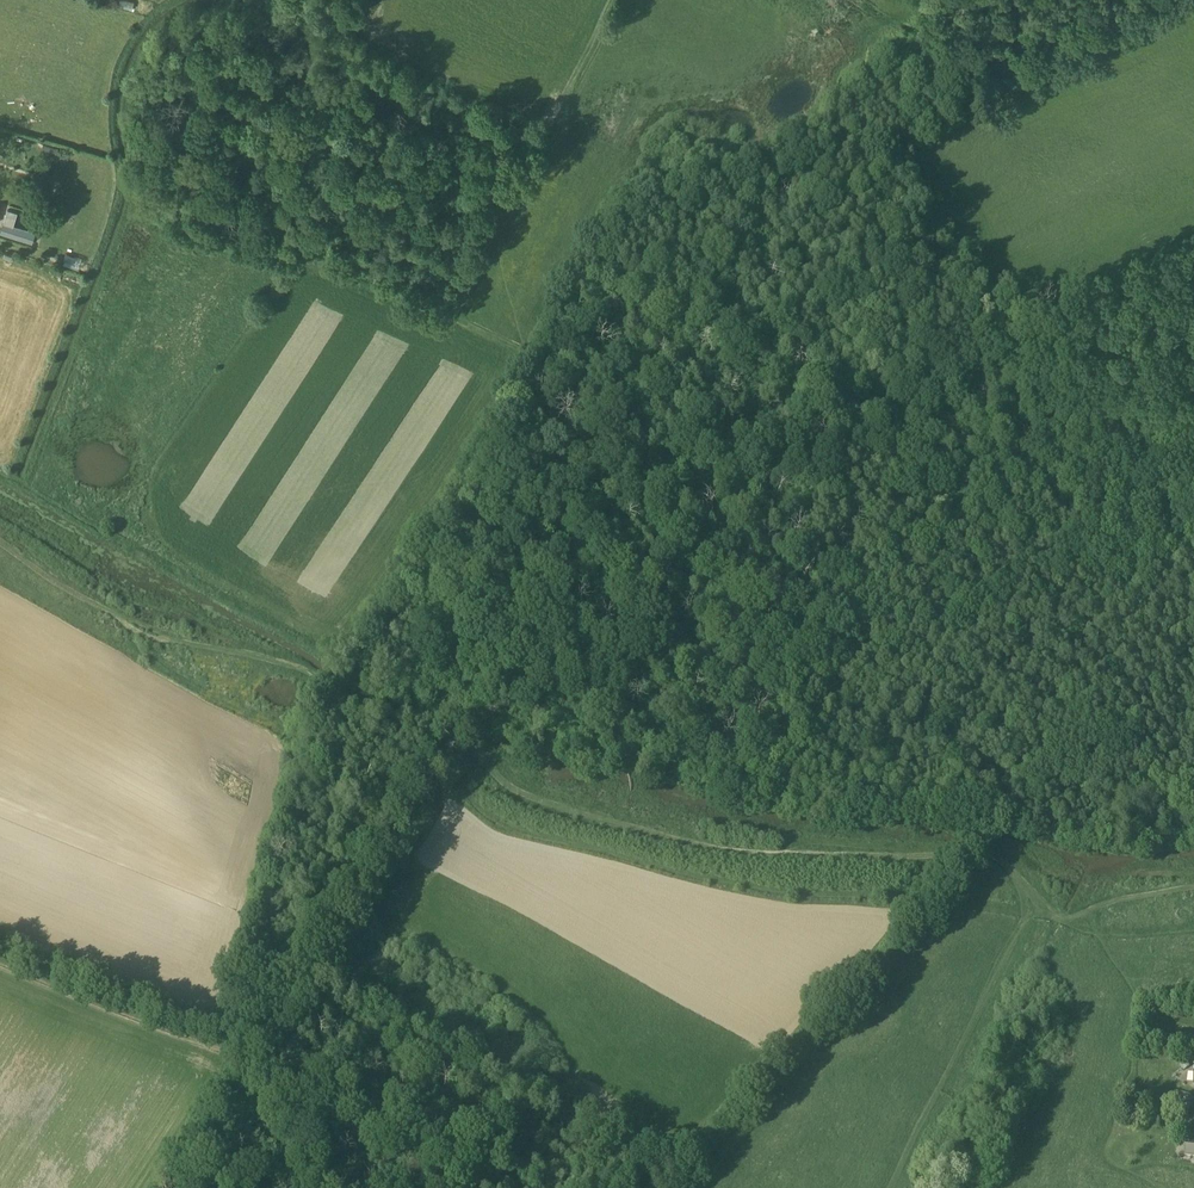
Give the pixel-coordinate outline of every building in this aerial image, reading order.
[(58,148),(43,143),(42,149),(56,153),(58,148)] [(8,209),(3,222),(14,225),(18,212),(8,209)] [(1,232),(23,238),(26,229),(14,225),(3,222),(1,232)] [(1185,1070),(1190,1066),(1187,1061),(1181,1065),(1185,1070)] [(1187,1136),(1185,1155),(1193,1157),(1193,1137),(1187,1136)]
